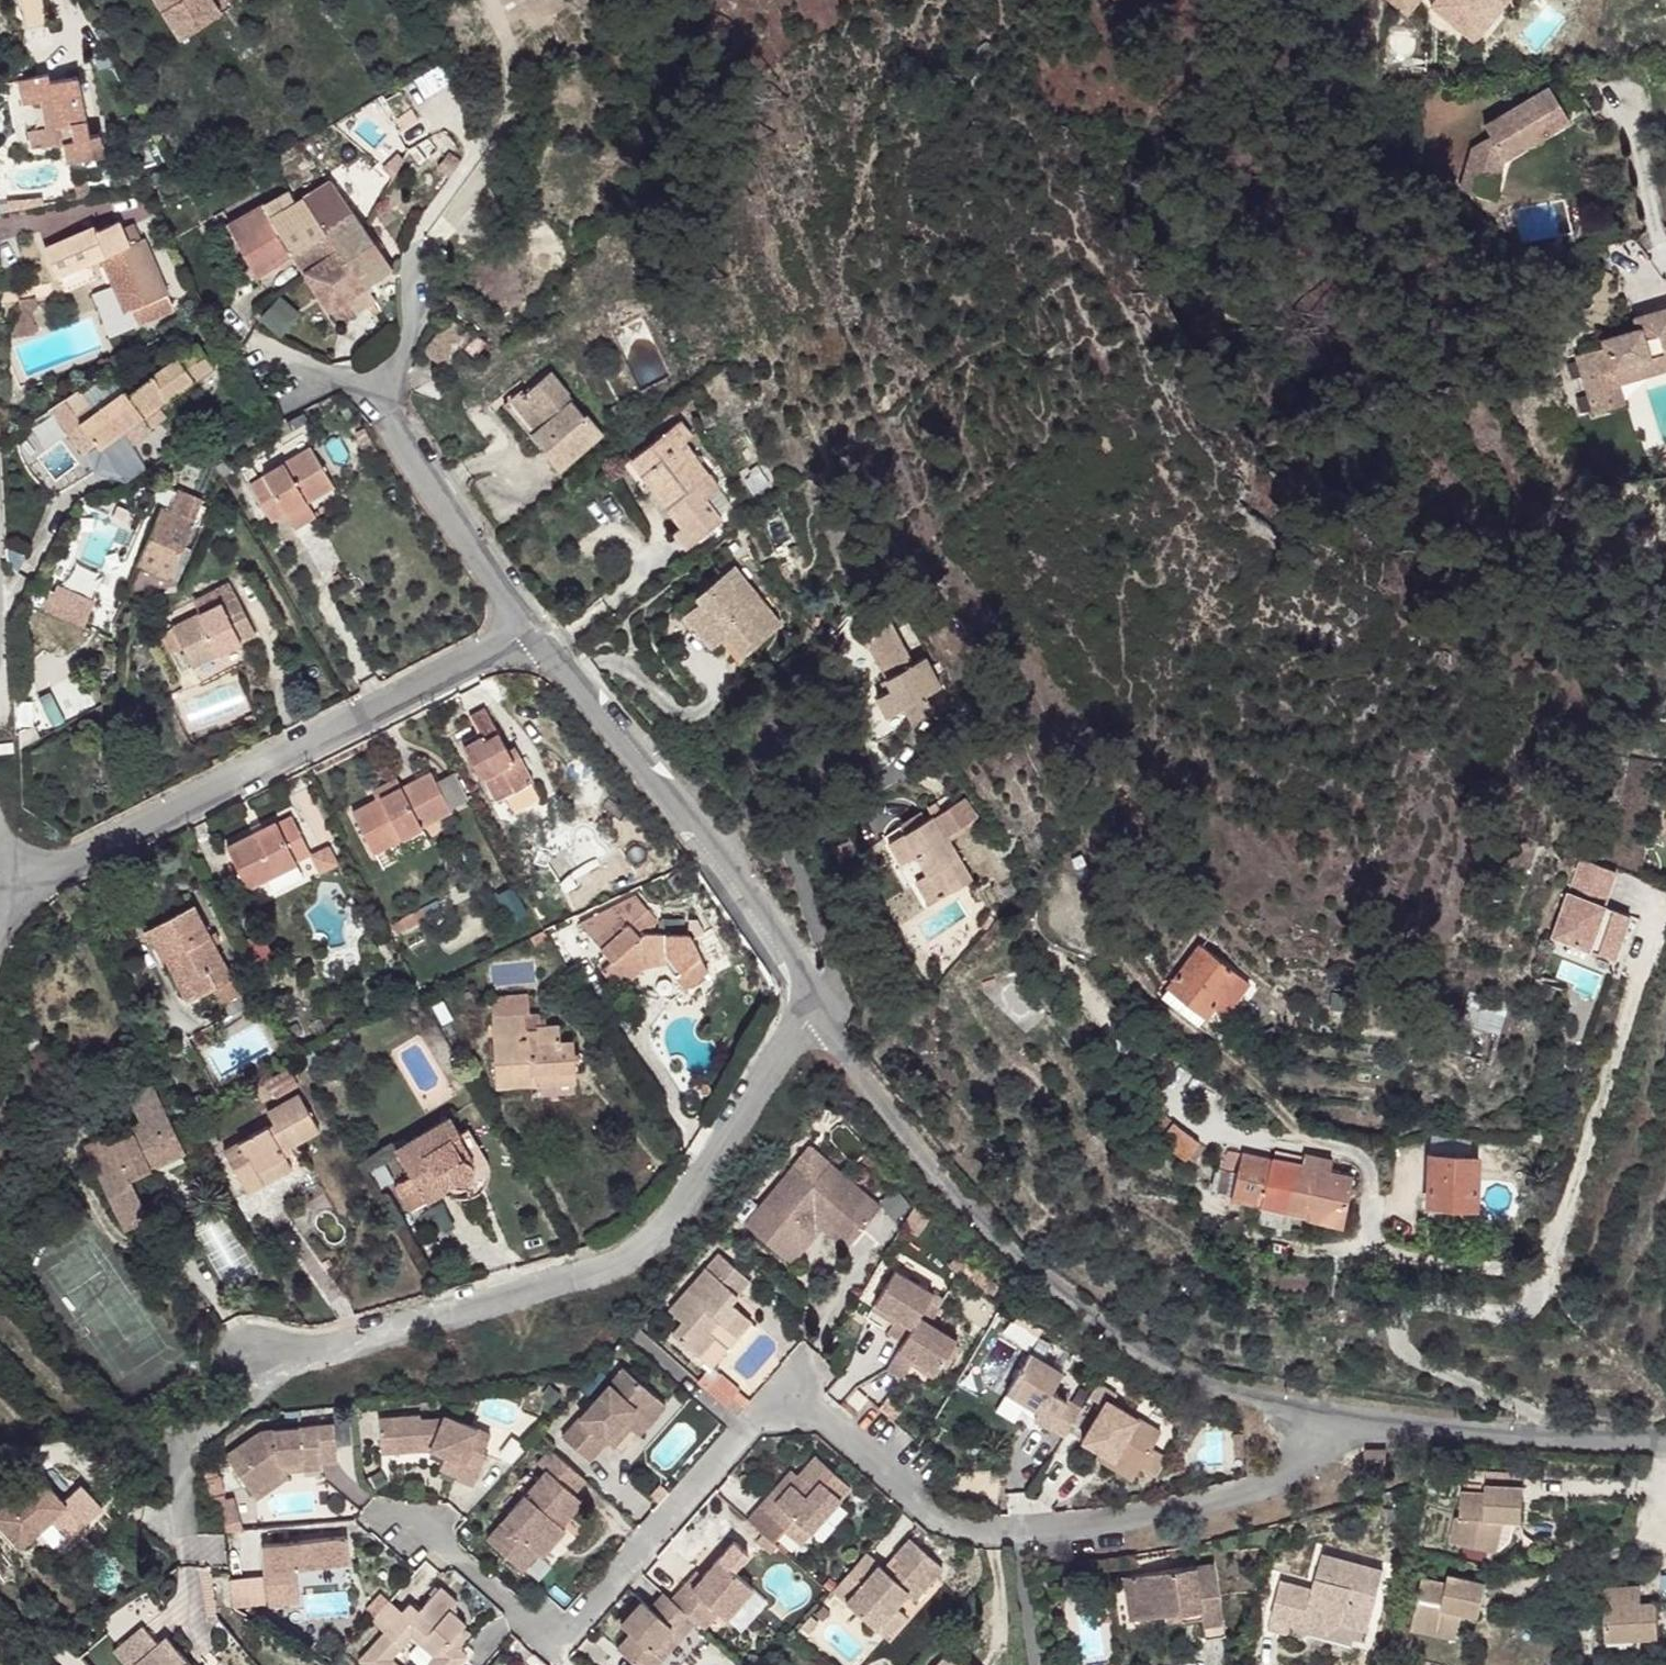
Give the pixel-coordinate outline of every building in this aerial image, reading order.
[(182,39),(221,14),(212,0),(157,0),(182,39)] [(1407,16),(1420,0),(1388,0),(1407,16)] [(1466,36),(1481,17),(1479,15),(1491,0),(1438,0),(1432,8),(1466,36)] [(1474,42),(1509,0),(1491,0),(1479,15),(1481,17),(1466,36),(1474,42)] [(24,104),(42,101),(50,99),(59,143),(60,145),(65,144),(68,162),(105,155),(101,134),(89,136),(78,77),(50,83),(48,74),(20,80),(24,104)] [(1484,126),(1503,158),(1567,118),(1571,124),(1589,113),(1576,93),(1559,104),(1549,87),(1484,126)] [(29,131),(32,148),(59,143),(50,99),(42,101),(47,127),(29,131)] [(1466,171),(1461,189),(1493,198),(1503,158),(1491,138),(1486,141),(1496,159),(1493,173),(1484,171),(1482,176),(1466,171)] [(1472,150),(1466,171),(1482,176),(1484,171),(1493,173),(1496,159),(1486,141),(1472,150)] [(440,168),(451,176),(460,164),(449,155),(440,168)] [(142,185),(139,174),(115,179),(117,190),(142,185)] [(228,225),(256,277),(279,263),(295,253),(299,259),(340,324),(367,306),(374,316),(387,307),(370,283),(392,268),(331,181),(287,208),(280,196),(228,225)] [(74,184),(77,199),(88,197),(85,182),(74,184)] [(9,211),(44,205),(43,198),(7,202),(9,211)] [(45,248),(58,277),(102,258),(125,313),(133,310),(167,295),(143,239),(140,240),(133,225),(122,229),(119,221),(96,231),(94,226),(45,248)] [(283,270),(299,259),(295,253),(279,263),(283,270)] [(174,310),(167,295),(133,310),(139,325),(174,310)] [(20,311),(18,313),(30,312),(38,311),(36,298),(20,300),(20,311)] [(275,331),(294,310),(280,298),(262,319),(275,331)] [(1593,414),(1610,409),(1600,375),(1651,358),(1656,372),(1665,369),(1665,307),(1633,318),(1637,329),(1600,340),(1602,347),(1575,356),(1593,414)] [(18,313),(11,338),(34,334),(30,312),(18,313)] [(451,320),(426,353),(449,369),(473,337),(451,320)] [(135,390),(151,412),(213,367),(197,344),(135,390)] [(1600,375),(1610,409),(1625,404),(1618,384),(1656,372),(1651,358),(1600,375)] [(108,370),(120,387),(125,383),(113,367),(108,370)] [(542,451),(559,471),(603,434),(587,414),(584,416),(567,396),(568,394),(550,372),(524,394),(546,420),(531,433),(545,449),(542,451)] [(97,444),(100,449),(142,418),(151,412),(131,385),(67,432),(83,454),(97,444)] [(509,399),(534,430),(546,420),(524,394),(525,393),(521,388),(509,399)] [(56,406),(64,418),(79,408),(71,396),(56,406)] [(609,412),(615,421),(624,416),(618,407),(609,412)] [(162,425),(176,443),(188,435),(174,417),(162,425)] [(109,461),(151,430),(142,418),(100,449),(109,461)] [(674,532),(686,547),(720,520),(704,499),(718,488),(683,443),(691,437),(679,422),(636,455),(646,468),(641,472),(682,526),(674,532)] [(356,432),(368,454),(376,450),(364,428),(356,432)] [(251,485),(272,521),(286,512),(287,514),(306,502),(333,486),(311,448),(264,476),(265,477),(251,485)] [(623,465),(643,490),(651,484),(641,472),(646,468),(636,455),(623,465)] [(732,506),(718,488),(704,499),(718,517),(732,506)] [(128,589),(132,591),(176,585),(178,580),(171,577),(202,500),(177,490),(169,510),(161,506),(128,589)] [(287,514),(295,528),(315,516),(306,502),(287,514)] [(685,613),(712,647),(721,639),(727,634),(744,655),(780,626),(733,567),(694,597),(698,602),(685,613)] [(183,648),(193,667),(242,643),(241,641),(256,634),(229,584),(216,591),(222,603),(200,614),(162,633),(172,654),(183,648)] [(222,603),(216,591),(194,602),(200,614),(222,603)] [(674,608),(680,616),(685,613),(698,602),(694,597),(691,593),(674,608)] [(902,707),(911,723),(933,711),(924,696),(940,687),(925,658),(914,664),(886,614),(881,611),(875,610),(871,610),(864,614),(854,630),(872,641),(890,676),(885,678),(891,688),(877,695),(887,715),(902,707)] [(868,645),(885,678),(890,676),(872,641),(854,630),(851,635),(868,645)] [(744,655),(727,634),(721,639),(738,659),(744,655)] [(484,780),(496,802),(533,782),(520,757),(514,760),(484,707),(469,715),(479,732),(461,742),(483,781),(484,780)] [(256,722),(254,715),(245,717),(247,724),(256,722)] [(21,733),(21,748),(41,738),(36,727),(21,733)] [(15,753),(13,742),(0,744),(0,755),(15,753)] [(520,757),(515,747),(508,751),(514,760),(520,757)] [(353,812),(373,853),(422,828),(421,826),(451,811),(432,773),(402,788),(402,787),(376,800),(353,812)] [(376,800),(402,787),(397,778),(371,791),(376,800)] [(542,799),(533,782),(504,798),(513,815),(542,799)] [(888,843),(900,864),(916,855),(927,874),(940,897),(971,879),(946,837),(972,821),(977,818),(963,799),(926,821),(906,833),(888,843)] [(903,827),(906,833),(926,821),(923,815),(903,827)] [(227,847),(247,888),(297,863),(296,861),(311,854),(293,817),(278,824),(277,823),(227,847)] [(949,841),(975,825),(972,821),(946,837),(949,841)] [(834,846),(840,860),(850,856),(844,841),(834,846)] [(337,863),(328,847),(312,856),(321,872),(337,863)] [(1611,957),(1626,913),(1608,907),(1600,904),(1612,869),(1576,857),(1549,936),(1611,957)] [(1608,907),(1620,872),(1612,869),(1600,904),(1608,907)] [(940,897),(927,874),(915,881),(929,904),(940,897)] [(496,896),(511,923),(527,914),(512,887),(496,896)] [(602,969),(617,989),(647,966),(667,963),(676,976),(701,958),(689,934),(682,934),(661,933),(645,933),(658,922),(636,895),(579,923),(607,955),(611,960),(602,969)] [(178,912),(191,906),(189,901),(176,907),(178,912)] [(177,955),(198,997),(203,994),(232,978),(233,978),(215,944),(209,934),(194,904),(191,906),(178,912),(148,928),(164,961),(167,960),(177,955)] [(398,934),(427,917),(422,908),(393,925),(398,934)] [(682,934),(683,921),(661,920),(661,933),(682,934)] [(531,936),(536,945),(550,939),(545,929),(531,936)] [(220,941),(215,931),(209,934),(215,944),(220,941)] [(246,939),(259,965),(274,958),(261,931),(246,939)] [(1200,946),(1169,985),(1206,1014),(1212,1006),(1224,1016),(1249,984),(1200,946)] [(198,997),(177,955),(167,960),(188,1002),(198,997)] [(611,960),(607,955),(598,964),(602,969),(611,960)] [(685,990),(708,973),(701,958),(676,976),(685,990)] [(207,1002),(217,1008),(241,995),(232,978),(203,994),(207,1002)] [(491,998),(496,1087),(533,1085),(532,1074),(576,1071),(575,1042),(561,1042),(560,1025),(540,1026),(540,1013),(529,1013),(528,996),(491,998)] [(256,1087),(264,1100),(273,1095),(275,1099),(298,1086),(287,1068),(256,1087)] [(576,1083),(576,1071),(532,1074),(533,1085),(576,1083)] [(700,1092),(702,1094),(706,1095),(710,1092),(711,1090),(710,1086),(708,1085),(705,1084),(702,1085),(700,1087),(700,1092)] [(1139,1093),(1145,1096),(1149,1090),(1145,1086),(1139,1093)] [(105,1138),(85,1147),(125,1233),(149,1222),(132,1184),(153,1174),(152,1171),(185,1156),(153,1087),(130,1098),(142,1124),(133,1128),(137,1136),(110,1149),(105,1138)] [(223,1150),(247,1193),(292,1168),(286,1156),(282,1149),(290,1145),(291,1146),(320,1130),(299,1094),(267,1112),(274,1124),(269,1126),(268,1125),(223,1150)] [(1142,1109),(1135,1120),(1186,1158),(1198,1141),(1142,1100),(1138,1106),(1142,1109)] [(394,1186),(409,1212),(446,1191),(442,1185),(452,1179),(456,1182),(461,1184),(466,1184),(471,1182),(474,1178),(476,1173),(475,1168),(472,1163),(468,1160),(465,1160),(453,1139),(461,1135),(450,1116),(394,1149),(411,1177),(394,1186)] [(446,1191),(449,1195),(457,1198),(463,1199),(471,1197),(480,1191),(486,1184),(489,1175),(489,1166),(487,1160),(469,1130),(461,1135),(453,1139),(465,1160),(468,1160),(472,1163),(475,1168),(476,1173),(474,1178),(471,1182),(466,1184),(461,1184),(456,1182),(452,1179),(442,1185),(446,1191)] [(1198,1141),(1186,1158),(1193,1163),(1205,1146),(1198,1141)] [(282,1149),(286,1156),(294,1152),(291,1146),(290,1145),(282,1149)] [(746,1223),(785,1256),(821,1213),(851,1239),(878,1207),(809,1147),(760,1206),(746,1223)] [(1237,1169),(1231,1198),(1305,1214),(1306,1208),(1344,1215),(1352,1177),(1329,1173),(1331,1161),(1303,1155),(1301,1167),(1227,1151),(1223,1161),(1221,1166),(1237,1169)] [(1430,1153),(1427,1203),(1474,1205),(1476,1155),(1430,1153)] [(1218,1160),(1212,1189),(1231,1198),(1237,1169),(1221,1166),(1223,1161),(1218,1160)] [(393,1181),(384,1165),(371,1172),(380,1188),(393,1181)] [(734,1212),(746,1223),(760,1206),(747,1196),(734,1212)] [(1427,1203),(1426,1218),(1473,1220),(1474,1205),(1427,1203)] [(191,1224),(223,1286),(253,1270),(221,1208),(191,1224)] [(1306,1208),(1305,1214),(1342,1222),(1344,1215),(1306,1208)] [(785,1256),(792,1262),(822,1227),(845,1246),(851,1239),(821,1213),(785,1256)] [(712,1240),(722,1249),(729,1241),(719,1232),(712,1240)] [(672,1334),(697,1356),(715,1336),(708,1330),(717,1320),(736,1337),(751,1320),(731,1303),(727,1299),(732,1293),(737,1296),(750,1281),(719,1254),(669,1311),(682,1323),(672,1334)] [(332,1265),(328,1260),(322,1264),(326,1270),(332,1265)] [(896,1318),(887,1333),(903,1343),(929,1301),(933,1295),(895,1271),(874,1304),(896,1318)] [(990,1292),(995,1285),(981,1274),(976,1281),(990,1292)] [(935,1292),(929,1301),(939,1308),(945,1298),(935,1292)] [(732,1293),(727,1299),(731,1303),(737,1296),(732,1293)] [(903,1343),(887,1369),(903,1379),(911,1365),(914,1359),(937,1373),(944,1361),(954,1345),(957,1340),(929,1323),(939,1308),(929,1301),(903,1343)] [(896,1318),(874,1304),(871,1309),(893,1322),(896,1318)] [(710,1367),(736,1337),(717,1320),(708,1330),(715,1336),(697,1356),(710,1367)] [(950,1365),(960,1349),(954,1345),(944,1361),(950,1365)] [(1029,1354),(1006,1392),(1040,1412),(1036,1420),(1064,1437),(1081,1408),(1067,1400),(1070,1395),(1056,1386),(1063,1374),(1029,1354)] [(937,1373),(914,1359),(911,1365),(933,1379),(937,1373)] [(561,1438),(588,1462),(605,1442),(637,1406),(652,1419),(665,1404),(624,1367),(561,1438)] [(706,1389),(725,1406),(738,1390),(720,1373),(706,1389)] [(1102,1405),(1080,1440),(1101,1453),(1116,1462),(1112,1467),(1133,1480),(1161,1434),(1112,1404),(1118,1396),(1097,1383),(1088,1397),(1102,1405)] [(725,1406),(737,1416),(744,1408),(732,1398),(725,1406)] [(1036,1420),(1040,1412),(1023,1402),(1018,1410),(1036,1420)] [(612,1448),(630,1427),(638,1435),(652,1419),(637,1406),(605,1442),(612,1448)] [(378,1420),(380,1445),(400,1443),(400,1451),(429,1449),(445,1455),(463,1463),(457,1477),(457,1478),(474,1485),(488,1453),(484,1451),(490,1434),(442,1415),(441,1419),(418,1420),(418,1417),(378,1420)] [(664,1473),(694,1439),(677,1423),(646,1457),(664,1473)] [(225,1456),(252,1494),(285,1470),(284,1462),(302,1461),(302,1463),(322,1461),(337,1460),(334,1424),(261,1431),(225,1456)] [(1234,1435),(1236,1457),(1245,1456),(1243,1434),(1234,1435)] [(400,1443),(380,1445),(381,1453),(400,1451),(400,1443)] [(486,1539),(522,1570),(537,1553),(541,1557),(566,1529),(561,1525),(553,1518),(574,1493),(585,1480),(550,1449),(537,1464),(545,1471),(486,1539)] [(1156,1476),(1167,1457),(1153,1449),(1142,1468),(1156,1476)] [(1365,1449),(1365,1469),(1387,1469),(1386,1449),(1365,1449)] [(1116,1462),(1101,1453),(1097,1458),(1112,1467),(1116,1462)] [(457,1477),(463,1463),(445,1455),(439,1470),(457,1477)] [(763,1534),(773,1542),(783,1531),(799,1545),(850,1487),(815,1456),(798,1476),(775,1502),(769,1496),(747,1520),(763,1534)] [(284,1462),(285,1470),(322,1467),(322,1461),(302,1463),(302,1461),(284,1462)] [(285,1470),(252,1494),(256,1499),(289,1476),(285,1470)] [(775,1502),(798,1476),(791,1470),(769,1496),(775,1502)] [(387,1484),(380,1472),(371,1477),(377,1489),(387,1484)] [(1486,1472),(1486,1486),(1523,1488),(1524,1474),(1486,1472)] [(27,1487),(15,1475),(0,1489),(0,1494),(8,1503),(27,1487)] [(20,1549),(67,1506),(39,1476),(27,1487),(8,1503),(0,1511),(0,1527),(20,1549)] [(650,1496),(659,1504),(669,1493),(660,1485),(650,1496)] [(1455,1517),(1450,1542),(1497,1552),(1503,1520),(1516,1521),(1522,1521),(1524,1488),(1523,1488),(1486,1486),(1485,1494),(1461,1492),(1460,1516),(1455,1517)] [(561,1525),(582,1501),(574,1493),(553,1518),(561,1525)] [(213,1498),(223,1527),(240,1522),(233,1497),(227,1499),(226,1494),(213,1498)] [(1511,1541),(1516,1521),(1503,1520),(1497,1552),(1511,1541)] [(756,1542),(770,1554),(777,1546),(773,1542),(763,1534),(756,1542)] [(264,1545),(271,1608),(299,1605),(295,1570),(349,1564),(346,1536),(264,1545)] [(832,1590),(876,1628),(895,1606),(907,1593),(914,1599),(942,1567),(910,1539),(894,1557),(898,1561),(888,1573),(884,1569),(866,1553),(832,1590)] [(1280,1581),(1267,1631),(1288,1636),(1291,1624),(1307,1613),(1312,1615),(1322,1632),(1327,1633),(1343,1623),(1368,1630),(1379,1587),(1375,1585),(1379,1570),(1322,1554),(1312,1589),(1280,1581)] [(888,1573),(898,1561),(894,1557),(884,1569),(888,1573)] [(671,1600),(704,1629),(718,1613),(726,1619),(753,1588),(719,1558),(692,1588),(686,1583),(671,1600)] [(1214,1564),(1134,1576),(1139,1608),(1163,1605),(1165,1615),(1166,1625),(1189,1621),(1188,1613),(1201,1611),(1202,1619),(1203,1625),(1223,1622),(1214,1564)] [(692,1588),(703,1576),(697,1570),(686,1583),(692,1588)] [(1421,1578),(1411,1628),(1446,1636),(1452,1609),(1462,1611),(1480,1615),(1486,1583),(1448,1575),(1446,1583),(1421,1578)] [(1134,1576),(1122,1578),(1128,1621),(1165,1615),(1163,1605),(1139,1608),(1134,1576)] [(229,1580),(232,1609),(265,1606),(262,1577),(229,1580)] [(418,1611),(410,1603),(402,1611),(383,1633),(358,1661),(363,1664),(399,1664),(393,1659),(411,1638),(433,1656),(425,1664),(458,1664),(467,1654),(452,1641),(466,1624),(450,1611),(458,1602),(440,1586),(418,1611)] [(1640,1586),(1604,1588),(1606,1640),(1659,1637),(1657,1602),(1641,1603),(1640,1586)] [(366,1609),(375,1617),(390,1600),(381,1592),(366,1609)] [(634,1664),(657,1664),(663,1659),(657,1654),(677,1631),(683,1636),(695,1622),(663,1593),(651,1608),(641,1600),(620,1624),(631,1633),(617,1649),(634,1664)] [(620,1624),(641,1600),(637,1596),(616,1620),(620,1624)] [(383,1633),(402,1611),(392,1602),(373,1624),(383,1633)] [(905,1615),(895,1606),(876,1628),(886,1637),(905,1615)] [(1456,1638),(1462,1611),(1452,1609),(1446,1636),(1456,1638)] [(1202,1619),(1201,1611),(1188,1613),(1189,1621),(1202,1619)] [(1322,1632),(1312,1615),(1307,1613),(1291,1624),(1322,1632)] [(800,1628),(807,1635),(818,1622),(810,1616),(800,1628)] [(1225,1637),(1223,1622),(1203,1625),(1205,1640),(1225,1637)] [(166,1635),(157,1643),(142,1625),(112,1652),(124,1664),(192,1664),(166,1635)] [(663,1659),(683,1636),(677,1631),(657,1654),(663,1659)]
